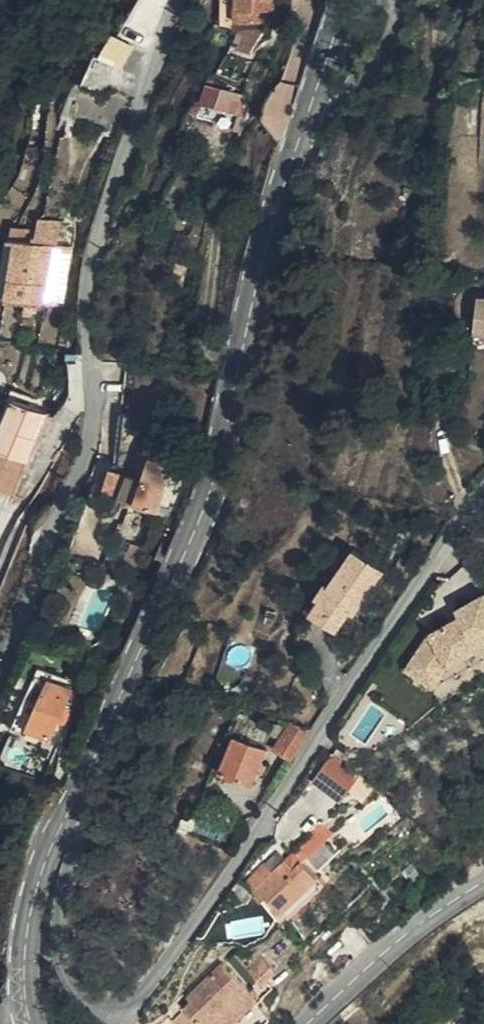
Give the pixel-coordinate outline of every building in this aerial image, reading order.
[(240,17),(274,18),(275,3),(280,4),(280,0),(251,0),(251,1),(241,0),(240,17)] [(113,69),(93,63),(83,96),(104,102),(109,84),(113,69)] [(204,99),(245,113),(252,92),(211,78),(204,99)] [(36,222),(31,249),(49,253),(54,225),(36,222)] [(12,245),(1,300),(40,308),(43,290),(68,296),(74,258),(50,254),(50,253),(49,253),(31,249),(12,245)] [(478,311),(475,340),(483,341),(483,312),(478,311)] [(0,444),(0,476),(18,484),(51,408),(21,395),(0,444)] [(126,499),(160,512),(180,455),(156,446),(152,457),(142,454),(126,499)] [(339,627),(352,609),(358,600),(361,602),(387,566),(357,545),(312,608),(339,627)] [(408,663),(437,682),(453,658),(482,643),(480,640),(483,638),(483,591),(459,604),(463,611),(432,627),(408,663)] [(358,600),(352,609),(355,611),(361,602),(358,600)] [(26,724),(54,736),(77,686),(56,675),(43,702),(37,700),(26,724)] [(313,728),(291,722),(277,745),(297,757),(313,728)] [(0,723),(0,738),(6,741),(11,728),(0,723)] [(252,779),(256,769),(261,757),(266,745),(237,734),(224,768),(252,779)] [(338,788),(352,773),(330,756),(317,772),(338,788)] [(261,757),(256,769),(267,773),(272,762),(261,757)] [(356,777),(352,773),(338,788),(345,793),(358,778),(356,777)] [(286,851),(279,856),(287,866),(294,860),(286,851)] [(239,887),(247,897),(249,900),(257,893),(279,871),(301,895),(314,884),(294,860),(287,866),(279,856),(239,887)] [(257,893),(268,906),(277,917),(301,895),(279,871),(257,893)] [(257,893),(249,900),(260,913),(268,906),(257,893)] [(242,977),(251,986),(266,973),(259,963),(242,977)] [(174,1005),(178,1010),(190,1023),(258,1023),(245,1009),(249,1005),(221,970),(174,1005)] [(166,1019),(178,1023),(190,1023),(178,1010),(166,1019)]
